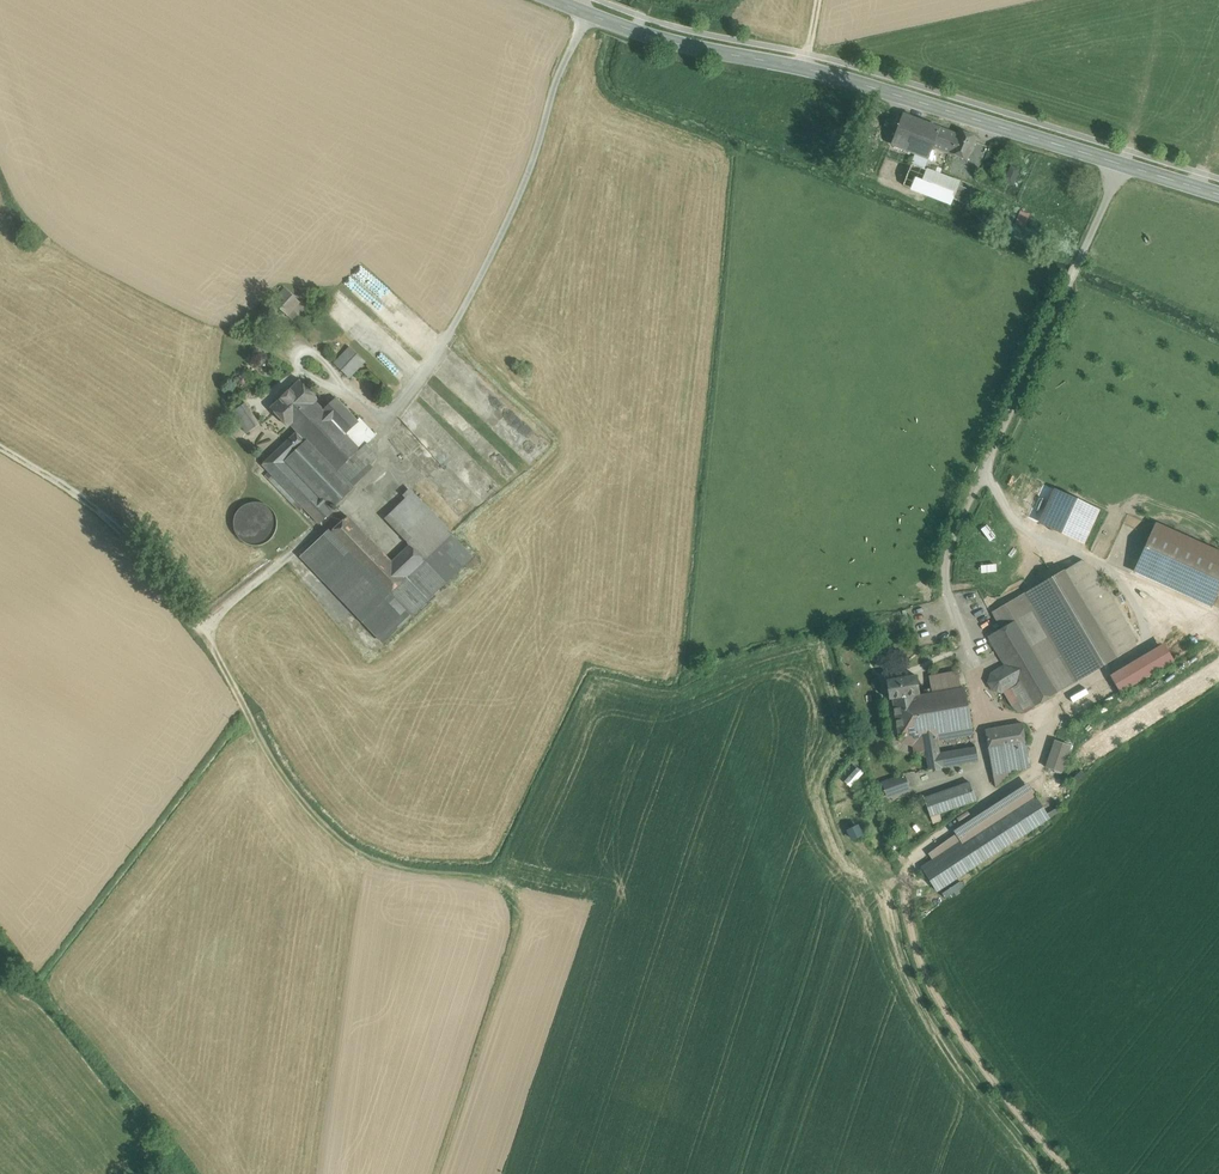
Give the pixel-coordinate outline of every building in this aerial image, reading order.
[(1094,50),(1109,52),(1110,45),(1095,43),(1094,50)] [(933,147),(940,129),(903,114),(891,144),(916,153),(929,158),(933,147)] [(958,135),(940,129),(933,147),(968,160),(977,138),(960,131),(958,135)] [(916,153),(912,164),(925,169),(929,158),(916,153)] [(925,169),(912,164),(903,185),(951,203),(953,199),(959,185),(960,182),(925,169)] [(1006,183),(1015,184),(1019,166),(1009,164),(1006,183)] [(959,185),(953,199),(966,204),(972,190),(959,185)] [(1030,214),(1021,211),(1015,224),(1024,228),(1030,214)] [(305,306),(286,288),(273,302),(292,320),(305,306)] [(350,347),(335,364),(350,378),(366,361),(350,347)] [(300,381),(271,408),(272,409),(289,427),(291,425),(298,432),(325,411),(316,401),(318,399),(301,382),(301,381),(300,381)] [(337,399),(325,411),(298,432),(307,441),(336,472),(360,449),(345,433),(358,421),(337,399)] [(245,403),(233,412),(248,433),(260,424),(245,403)] [(360,419),(358,421),(345,433),(360,449),(361,450),(368,443),(376,436),(360,419)] [(329,506),(286,461),(307,441),(298,432),(263,465),(304,508),(320,524),(334,511),(329,506)] [(336,472),(307,441),(286,461),(329,506),(350,486),(348,484),(336,472)] [(360,449),(336,472),(348,484),(379,455),(368,443),(361,450),(360,449)] [(304,508),(269,472),(266,475),(300,511),(304,508)] [(1059,491),(1043,525),(1088,546),(1104,512),(1059,491)] [(452,534),(413,492),(391,513),(409,532),(410,545),(425,560),(452,534)] [(276,532),(278,524),(276,515),(271,508),(264,504),(256,502),(247,504),(240,509),(236,516),(234,524),(236,532),(241,539),(248,544),(256,546),(264,544),(271,539),(276,532)] [(409,532),(391,513),(386,518),(410,545),(409,532)] [(380,549),(348,516),(330,534),(361,567),(380,549)] [(1133,572),(1211,607),(1218,589),(1218,554),(1154,525),(1133,572)] [(361,567),(330,534),(303,558),(384,643),(410,618),(388,595),(374,580),(361,567)] [(425,560),(406,578),(428,600),(474,556),(452,534),(425,560)] [(392,562),(374,580),(388,595),(406,578),(425,560),(410,545),(392,562)] [(380,549),(361,567),(374,580),(392,562),(380,549)] [(1133,648),(1081,561),(1064,571),(1115,658),(1133,648)] [(1064,571),(1002,607),(1011,623),(1018,619),(1060,691),(1115,658),(1064,571)] [(406,578),(388,595),(410,618),(428,600),(406,578)] [(1060,691),(1018,619),(1011,623),(988,636),(1005,665),(1017,684),(1005,691),(1013,705),(1020,710),(1025,712),(1060,691)] [(1005,665),(991,673),(988,682),(993,690),(1001,693),(1005,691),(1017,684),(1005,665)] [(917,675),(887,680),(890,699),(893,699),(899,737),(922,733),(916,697),(916,695),(920,694),(917,675)] [(965,688),(934,694),(933,688),(924,690),(925,695),(916,697),(922,733),(928,769),(978,761),(965,688)] [(1023,723),(986,730),(990,752),(1027,745),(1023,723)] [(1056,740),(1047,767),(1061,772),(1070,745),(1056,740)] [(851,786),(864,771),(857,766),(845,780),(851,786)] [(904,777),(884,784),(887,795),(908,788),(904,777)] [(971,782),(924,798),(931,816),(977,800),(971,782)] [(961,842),(922,866),(938,892),(1052,818),(1030,783),(954,831),(961,842)] [(848,829),(852,840),(864,835),(860,824),(848,829)]
